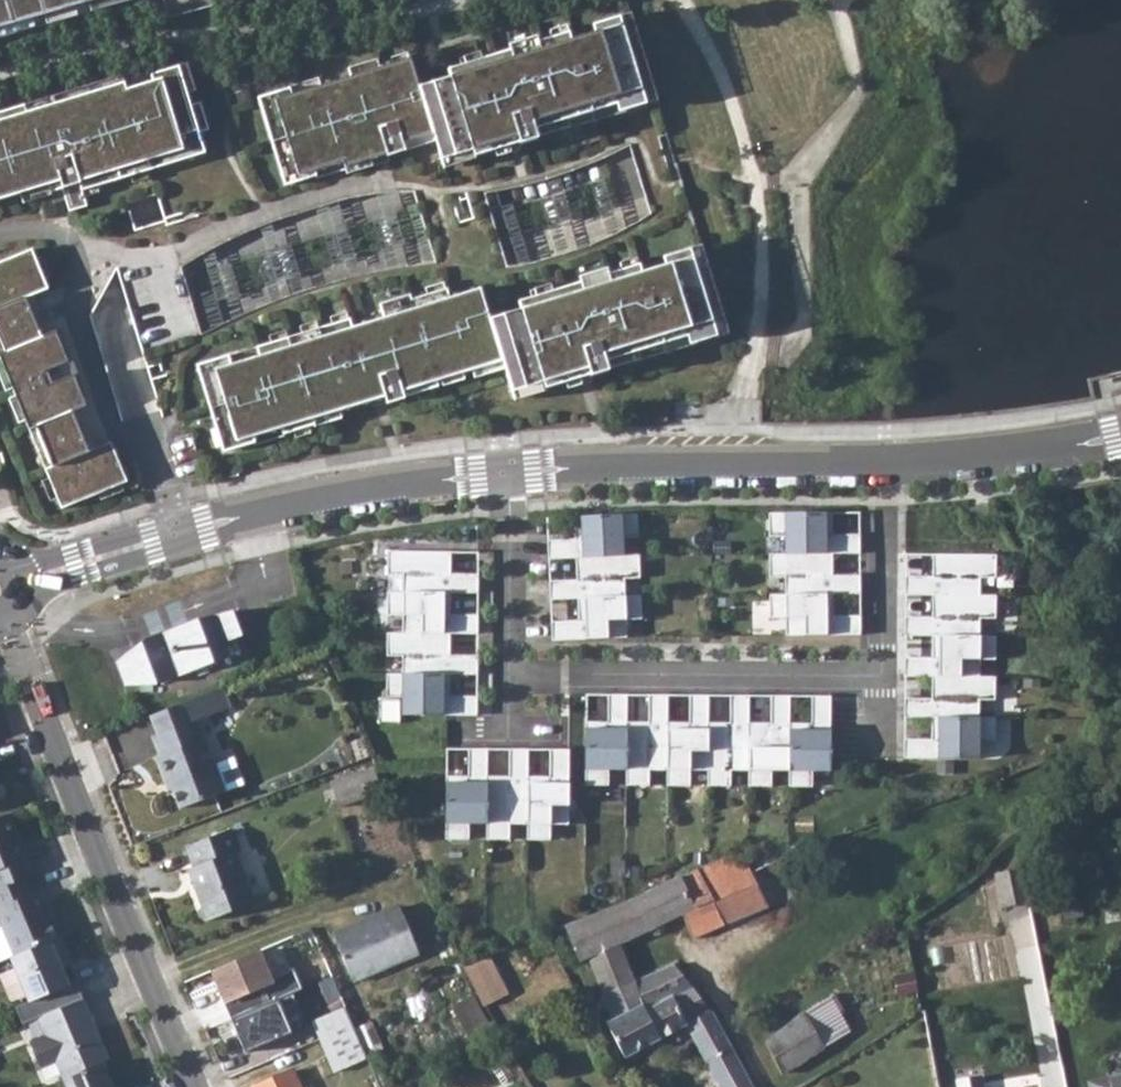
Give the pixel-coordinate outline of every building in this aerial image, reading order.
[(44,15),(46,24),(77,15),(75,5),(89,2),(91,11),(130,0),(0,0),(0,27),(44,15)] [(75,5),(77,15),(91,11),(89,2),(75,5)] [(618,17),(644,104),(655,101),(629,13),(618,17)] [(46,24),(44,15),(0,27),(0,37),(46,24)] [(644,104),(618,17),(596,23),(598,31),(569,40),(567,32),(535,42),(538,50),(511,58),(509,50),(446,69),(448,77),(417,86),(409,57),(378,67),(349,75),(290,94),(288,87),(266,93),(257,97),(284,187),(293,184),(315,178),(314,172),(342,164),(344,169),(386,157),(386,158),(404,153),(401,142),(432,133),(440,159),(471,150),(472,155),(517,142),(518,143),(536,138),(533,129),(559,121),(562,129),(593,119),(591,112),(619,103),(622,111),(644,104)] [(347,67),(349,75),(378,67),(375,58),(347,67)] [(205,153),(199,133),(209,129),(201,103),(191,105),(178,66),(150,75),(153,81),(126,89),(124,83),(27,112),(25,105),(0,112),(0,200),(48,185),(50,193),(63,189),(69,212),(87,206),(83,190),(205,153)] [(25,105),(27,112),(124,83),(122,75),(25,105)] [(690,250),(716,337),(727,334),(700,247),(690,250)] [(0,263),(0,340),(5,352),(0,354),(0,358),(29,429),(36,427),(52,466),(45,469),(62,508),(127,482),(111,442),(89,452),(72,412),(86,406),(73,376),(45,388),(39,375),(68,362),(55,332),(42,338),(25,298),(48,289),(32,250),(0,263)] [(197,365),(223,453),(232,450),(254,443),(253,437),(281,428),(283,434),(314,425),(313,419),(384,398),(386,405),(404,400),(404,398),(438,388),(436,382),(471,371),(468,359),(499,350),(502,362),(512,392),(543,383),(544,389),(590,375),(590,377),(608,371),(605,362),(631,354),(634,362),(666,352),(663,345),(692,336),(694,343),(716,337),(690,250),(667,257),(670,265),(641,273),(639,265),(607,275),(606,270),(588,275),(592,288),(583,291),(581,283),(518,302),(520,310),(489,319),(480,289),(449,298),(447,289),(411,300),(410,295),(379,305),(383,318),(352,328),(350,319),(256,347),(259,356),(231,365),(228,356),(206,363),(197,365)] [(468,359),(471,371),(502,362),(499,350),(468,359)] [(36,427),(29,429),(45,469),(52,466),(36,427)] [(771,512),(769,512),(768,536),(784,535),(784,553),(832,553),(859,553),(859,534),(832,534),(832,512),(771,512)] [(546,539),(547,558),(574,557),(622,555),(621,537),(637,536),(636,514),(573,516),(573,538),(546,539)] [(401,574),(401,591),(449,592),(477,592),(477,573),(449,573),(449,551),(386,551),(386,574),(401,574)] [(832,593),(860,594),(859,575),(832,575),(832,553),(784,553),(769,553),(769,576),(785,577),(785,594),(832,593)] [(575,579),(548,580),(549,599),(576,598),(624,595),(623,578),(639,578),(638,554),(622,555),(574,557),(575,579)] [(932,576),(904,575),(904,594),(932,595),(979,594),(979,578),(995,577),(995,554),(932,554),(932,576)] [(401,591),(386,591),(385,615),(401,615),(401,632),(449,633),(476,633),(476,614),(449,614),(449,592),(401,591)] [(785,594),(769,593),(769,617),(785,617),(785,635),(860,634),(860,615),(832,615),(832,593),(785,594)] [(624,595),(576,598),(577,619),(550,621),(551,640),(626,636),(625,618),(641,618),(640,594),(624,595)] [(931,617),(904,616),(904,635),(931,636),(979,635),(979,618),(995,619),(995,595),(979,594),(932,595),(931,617)] [(243,635),(233,611),(198,620),(146,639),(116,662),(124,685),(156,681),(230,657),(225,642),(243,635)] [(401,655),(401,673),(448,673),(476,674),(476,655),(449,654),(449,633),(401,632),(385,632),(385,656),(401,655)] [(931,676),(979,677),(979,659),(994,659),(995,636),(979,635),(931,636),(931,657),(904,658),(903,676),(931,676)] [(401,697),(401,714),(445,714),(476,715),(476,696),(448,696),(448,673),(401,673),(385,673),(385,696),(401,697)] [(931,698),(903,698),(903,717),(931,717),(979,717),(978,700),(994,700),(994,676),(979,677),(931,676),(931,698)] [(220,689),(153,714),(160,732),(199,716),(226,706),(220,689)] [(607,769),(625,769),(626,722),(626,694),(607,693),(607,721),(584,721),(584,784),(607,785),(607,769)] [(648,769),(665,770),(667,722),(667,694),(648,694),(648,722),(626,722),(625,769),(625,785),(648,785),(648,769)] [(665,770),(665,785),(689,785),(689,769),(706,770),(707,722),(707,694),(689,694),(689,722),(667,722),(665,770)] [(748,695),(729,695),(729,722),(707,722),(706,770),(706,786),(729,786),(730,770),(747,770),(748,722),(748,695)] [(789,723),(789,695),(770,695),(770,722),(748,722),(747,770),(747,786),(770,786),(770,770),(788,771),(789,723)] [(830,696),(811,695),(811,723),(789,723),(788,771),(788,786),(811,787),(811,771),(829,771),(830,696)] [(199,716),(160,732),(157,733),(163,752),(159,754),(167,775),(171,773),(183,804),(228,787),(210,735),(206,736),(199,716)] [(994,741),(994,717),(979,717),(931,717),(930,738),(903,738),(903,757),(978,757),(978,740),(994,741)] [(467,775),(444,775),(444,838),(467,839),(467,823),(485,823),(486,776),(486,748),(467,748),(467,775)] [(527,748),(508,748),(508,776),(486,776),(485,823),(485,839),(508,839),(508,823),(526,824),(527,776),(527,748)] [(548,824),(567,824),(567,749),(549,748),(548,776),(527,776),(526,824),(525,839),(548,839),(548,824)] [(370,765),(327,781),(335,802),(378,786),(370,765)] [(0,817),(0,887),(26,877),(32,875),(9,814),(0,817)] [(229,826),(181,845),(189,865),(183,868),(204,920),(252,901),(233,852),(239,849),(229,826)] [(738,849),(697,867),(724,925),(768,908),(738,849)] [(626,885),(632,898),(679,875),(673,863),(626,885)] [(588,957),(590,962),(602,993),(636,979),(621,944),(681,915),(693,939),(724,925),(697,867),(679,875),(632,898),(563,924),(579,961),(588,957)] [(1031,903),(1025,869),(998,873),(1003,908),(1031,903)] [(57,938),(38,891),(33,893),(26,877),(0,887),(0,917),(16,955),(57,938)] [(399,907),(333,934),(352,982),(419,955),(399,907)] [(16,955),(10,957),(29,1002),(70,984),(63,967),(58,957),(66,954),(70,953),(62,936),(57,938),(16,955)] [(276,982),(261,949),(213,971),(228,1003),(276,982)] [(70,964),(66,954),(58,957),(63,967),(70,964)] [(483,956),(457,965),(460,972),(481,1006),(504,992),(483,956)] [(636,979),(602,993),(612,1018),(607,1021),(627,1056),(685,1024),(705,1061),(730,1049),(728,1044),(711,1013),(672,964),(636,979)] [(449,1008),(469,1044),(491,1032),(471,995),(449,1008)] [(84,998),(38,1017),(46,1035),(30,1041),(42,1067),(57,1061),(64,1078),(103,1062),(110,1059),(84,998)] [(296,1031),(281,998),(235,1018),(250,1051),(296,1031)] [(366,1054),(344,1004),(312,1018),(334,1067),(366,1054)] [(805,1011),(764,1040),(781,1071),(823,1047),(822,1044),(805,1011)] [(491,1032),(469,1044),(473,1050),(495,1038),(491,1032)] [(705,1061),(720,1086),(751,1086),(730,1049),(705,1061)] [(63,1078),(66,1086),(113,1086),(103,1062),(64,1078),(63,1078)] [(257,1086),(300,1086),(292,1071),(257,1086)] [(1086,1078),(1087,1086),(1120,1086),(1120,1072),(1086,1078)]
